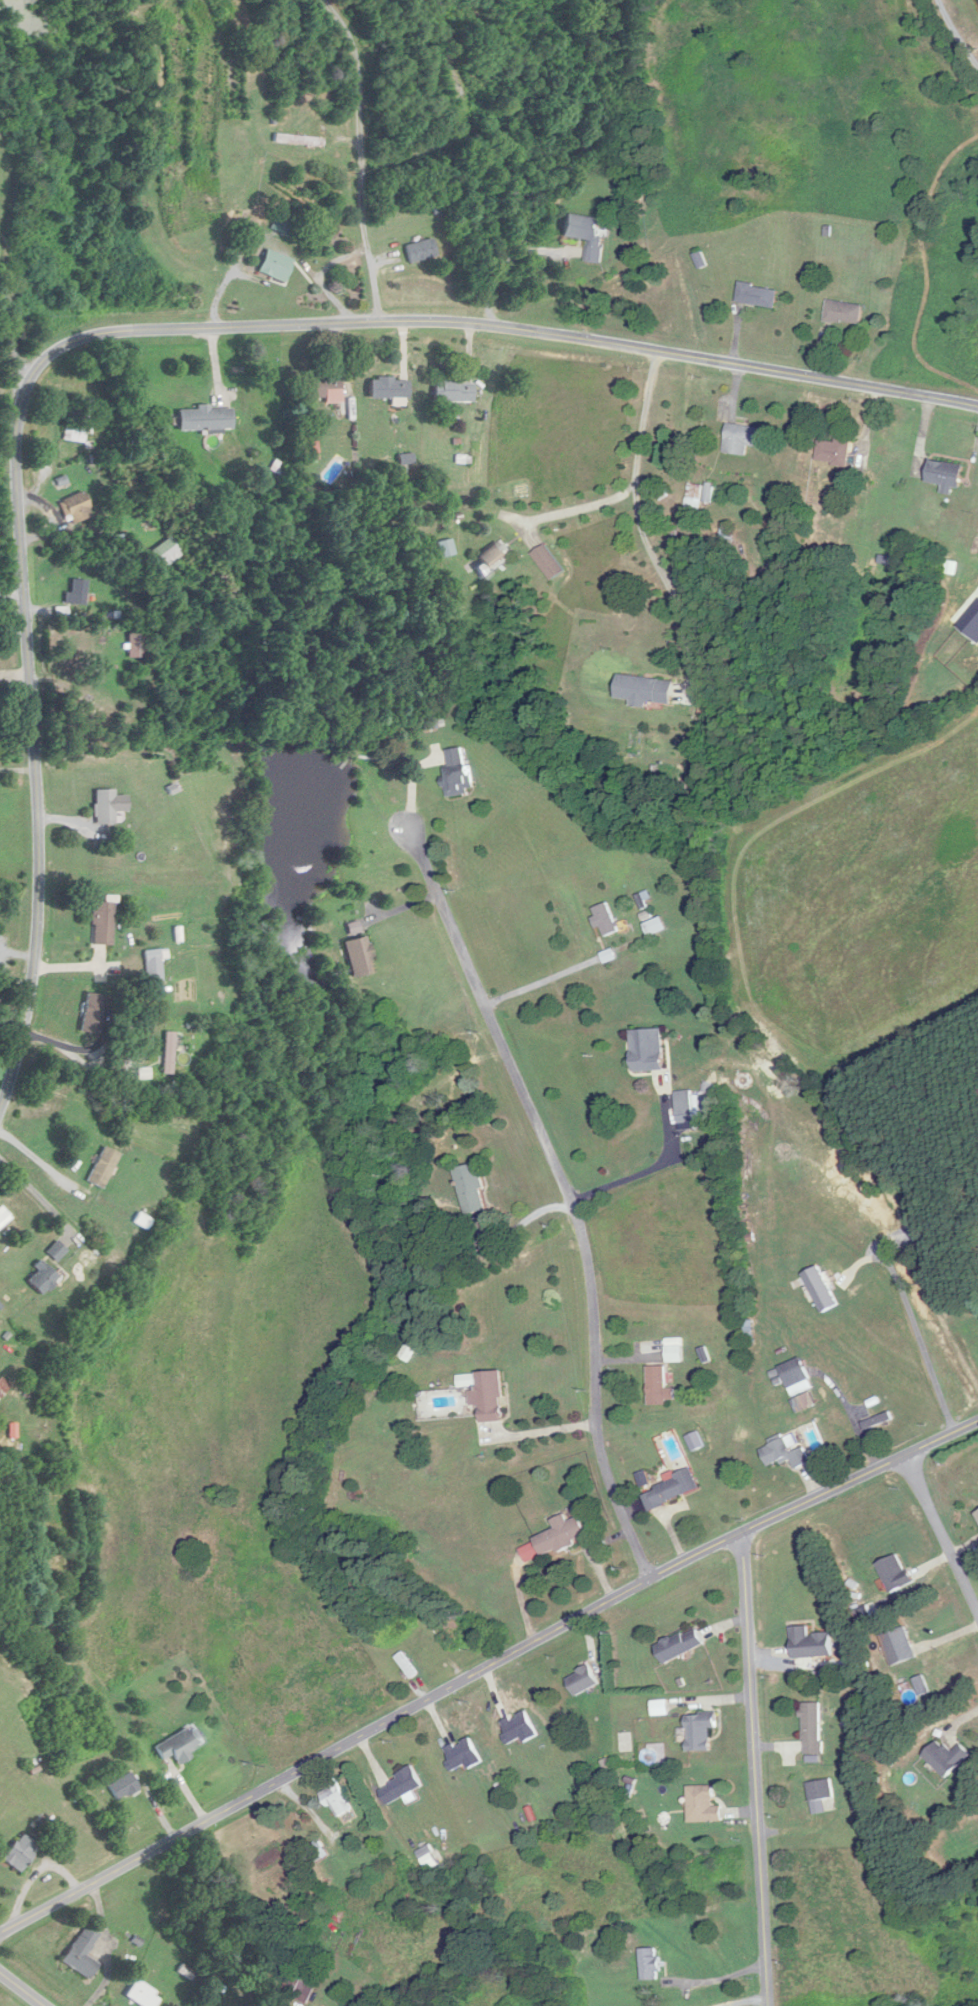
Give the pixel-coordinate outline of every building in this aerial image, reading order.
[(462,70),(467,68),(463,60),(458,62),(462,70)] [(322,146),(322,137),(275,136),(275,145),(322,146)] [(586,263),(599,264),(604,220),(566,216),(564,237),(588,240),(586,263)] [(409,262),(437,258),(434,241),(407,244),(409,262)] [(295,260),(267,249),(258,273),(286,285),(295,260)] [(776,308),(778,288),(739,284),(737,303),(776,308)] [(861,325),(864,305),(826,300),(824,320),(861,325)] [(343,402),(343,376),(301,376),(301,396),(327,396),(327,402),(343,402)] [(370,398),(410,398),(410,377),(370,377),(370,398)] [(474,401),(474,380),(435,380),(435,401),(474,401)] [(179,430),(233,429),(232,407),(179,407),(179,430)] [(88,440),(86,412),(65,413),(67,442),(88,440)] [(763,427),(726,423),(723,453),(746,455),(748,445),(761,447),(763,427)] [(850,465),(853,442),(818,437),(815,461),(850,465)] [(927,482),(943,485),(942,492),(956,495),(962,465),(931,459),(927,482)] [(700,513),(704,485),(689,482),(685,511),(700,513)] [(65,522),(90,519),(88,494),(63,497),(65,522)] [(734,548),(734,529),(721,529),(721,548),(734,548)] [(184,556),(171,537),(149,552),(162,570),(184,556)] [(456,553),(452,539),(438,542),(441,557),(456,553)] [(483,576),(511,558),(500,541),(472,559),(483,576)] [(564,570),(544,545),(532,554),(552,580),(564,570)] [(87,604),(87,579),(72,579),(72,593),(66,593),(66,604),(87,604)] [(670,707),(673,682),(620,674),(616,699),(670,707)] [(450,795),(471,794),(468,748),(447,749),(450,795)] [(95,789),(95,825),(115,825),(115,789),(95,789)] [(115,902),(94,901),(93,944),(113,945),(115,902)] [(591,910),(602,938),(619,931),(608,903),(591,910)] [(344,941),(353,978),(376,972),(363,920),(348,924),(351,939),(344,941)] [(168,949),(145,950),(147,982),(164,981),(163,959),(168,959),(168,949)] [(99,1034),(106,996),(87,992),(80,1030),(99,1034)] [(665,1070),(663,1029),(632,1030),(634,1072),(665,1070)] [(175,1032),(164,1032),(164,1075),(175,1075),(175,1032)] [(693,1090),(675,1092),(678,1124),(696,1123),(693,1090)] [(87,1181),(103,1189),(120,1154),(104,1146),(87,1181)] [(455,1170),(466,1215),(488,1210),(477,1164),(455,1170)] [(13,1218),(2,1206),(0,1208),(0,1229),(13,1218)] [(47,1251),(56,1261),(67,1251),(58,1241),(47,1251)] [(39,1295),(58,1282),(44,1259),(32,1267),(36,1273),(28,1278),(39,1295)] [(839,1305),(820,1266),(803,1275),(823,1314),(839,1305)] [(812,1388),(802,1359),(780,1366),(790,1396),(812,1388)] [(666,1405),(666,1398),(674,1398),(674,1389),(666,1389),(666,1366),(648,1366),(648,1405),(666,1405)] [(479,1391),(470,1392),(471,1406),(480,1406),(481,1422),(505,1421),(502,1371),(478,1373),(479,1391)] [(10,1385),(0,1378),(0,1400),(10,1385)] [(760,1450),(768,1468),(791,1458),(796,1469),(810,1463),(803,1446),(798,1448),(793,1435),(760,1450)] [(699,1491),(691,1468),(665,1477),(667,1483),(642,1492),(649,1509),(699,1491)] [(589,1537),(581,1517),(569,1522),(566,1515),(552,1521),(557,1531),(518,1548),(525,1564),(589,1537)] [(891,1594),(914,1582),(899,1554),(877,1565),(891,1594)] [(792,1628),(794,1659),(832,1656),(831,1634),(809,1635),(809,1627),(792,1628)] [(656,1646),(665,1664),(704,1646),(695,1628),(656,1646)] [(917,1658),(907,1628),(882,1636),(892,1667),(917,1658)] [(567,1679),(576,1697),(599,1685),(590,1667),(567,1679)] [(653,1701),(653,1716),(669,1716),(669,1701),(653,1701)] [(822,1755),(822,1703),(803,1703),(803,1755),(822,1755)] [(710,1730),(717,1730),(717,1714),(688,1714),(688,1752),(710,1752),(710,1730)] [(155,1744),(162,1760),(173,1755),(178,1765),(194,1758),(191,1753),(205,1747),(196,1726),(155,1744)] [(468,1770),(482,1763),(471,1739),(444,1750),(454,1771),(467,1766),(468,1770)] [(952,1753),(941,1740),(925,1755),(946,1779),(973,1756),(962,1744),(952,1753)] [(378,1788),(388,1806),(424,1787),(414,1769),(378,1788)] [(117,1801),(139,1789),(131,1773),(109,1785),(117,1801)] [(323,1786),(326,1791),(321,1795),(338,1820),(355,1808),(335,1779),(323,1786)] [(826,1801),(833,1800),(830,1780),(808,1783),(812,1814),(827,1812),(826,1801)] [(713,1787),(688,1787),(688,1823),(722,1823),(722,1807),(713,1807),(713,1787)] [(40,1848),(22,1834),(2,1858),(20,1873),(40,1848)] [(317,1863),(329,1855),(319,1841),(307,1849),(317,1863)] [(89,1980),(99,1965),(86,1956),(100,1934),(86,1925),(62,1962),(89,1980)] [(641,1949),(641,1981),(660,1981),(660,1949),(641,1949)] [(160,2003),(143,1979),(127,1990),(139,2005),(155,2005),(160,2003)]
